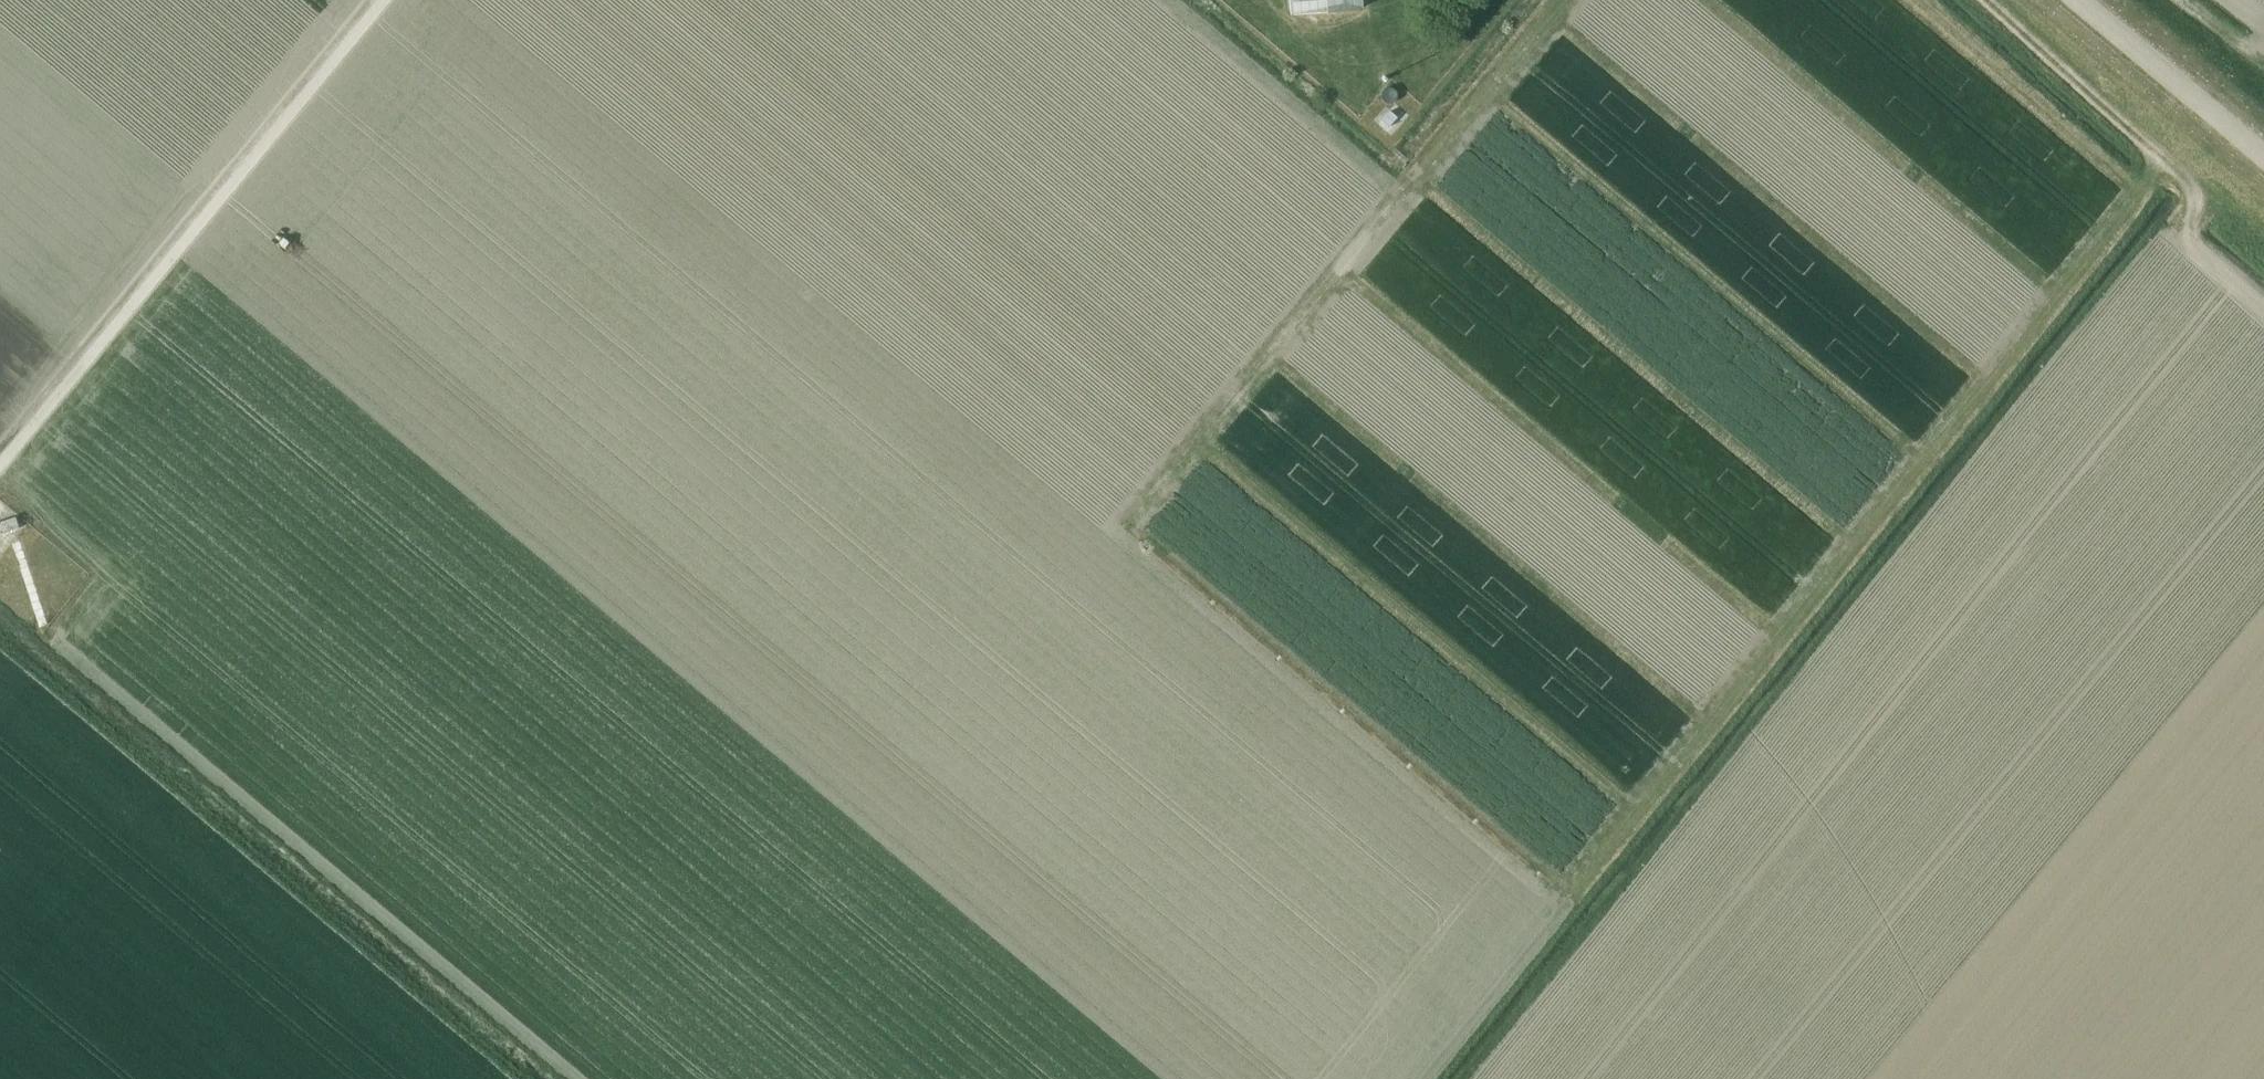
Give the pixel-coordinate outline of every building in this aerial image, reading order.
[(1290,14),(1362,7),(1361,0),(1289,0),(1290,14)] [(0,519),(0,533),(20,527),(17,514),(0,519)]
